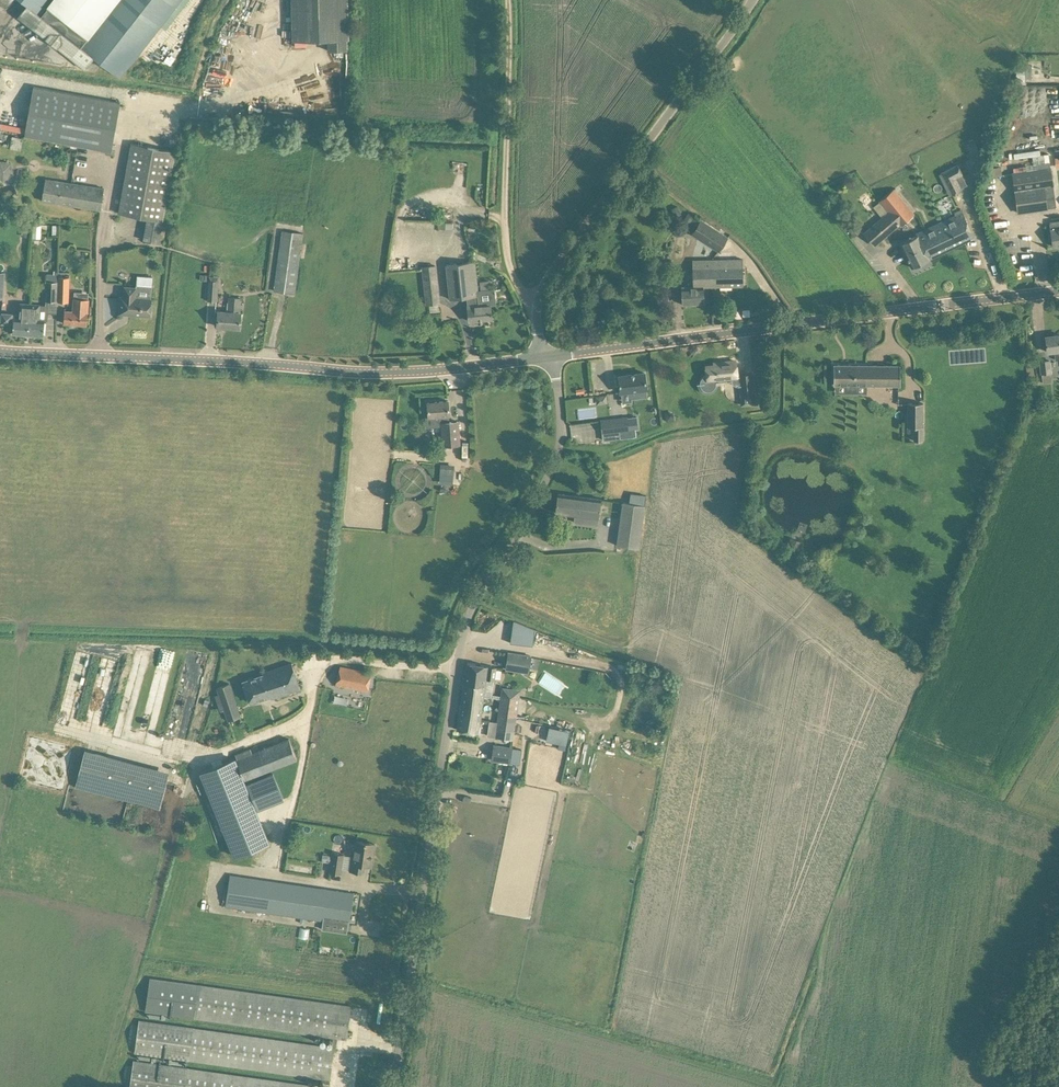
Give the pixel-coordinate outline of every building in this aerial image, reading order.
[(28,4),(18,16),(85,69),(92,60),(100,66),(102,62),(120,77),(127,68),(161,25),(165,29),(188,0),(23,0),(28,4)] [(337,50),(348,50),(346,0),(291,0),(292,41),(328,40),(328,50),(337,50)] [(34,87),(25,135),(112,150),(120,102),(34,87)] [(980,151),(975,142),(967,147),(972,156),(980,151)] [(119,213),(147,218),(143,240),(159,243),(163,221),(176,151),(131,143),(119,213)] [(3,182),(14,175),(12,162),(0,161),(0,179),(3,182)] [(963,175),(957,164),(938,174),(950,196),(962,190),(956,178),(963,175)] [(1012,172),(1015,191),(1018,212),(1057,207),(1053,185),(1051,167),(1032,170),(1027,170),(1026,165),(1014,168),(1014,172),(1012,172)] [(1001,166),(984,168),(986,177),(1002,175),(1001,166)] [(42,200),(101,209),(104,188),(45,178),(42,200)] [(894,188),(880,200),(879,201),(888,212),(864,233),(875,245),(898,224),(899,226),(914,214),(894,188)] [(677,205),(672,208),(676,217),(681,214),(677,205)] [(918,235),(900,243),(912,267),(930,259),(929,258),(974,236),(964,215),(961,209),(954,212),(957,218),(927,232),(922,234),(919,236),(918,235)] [(689,224),(694,216),(687,212),(683,219),(689,224)] [(692,234),(719,251),(727,237),(701,221),(693,233),(692,234)] [(861,231),(853,222),(847,228),(855,236),(861,231)] [(41,238),(42,225),(33,225),(32,238),(41,238)] [(29,228),(22,228),(21,236),(28,237),(29,228)] [(1051,230),(1053,246),(1058,245),(1058,229),(1051,230)] [(295,293),(296,282),(303,233),(282,230),(274,290),(295,293)] [(744,285),(743,259),(711,260),(710,285),(744,285)] [(703,285),(710,285),(711,260),(693,260),(693,282),(688,282),(688,286),(681,286),(682,304),(704,303),(703,285)] [(494,289),(478,291),(475,261),(447,264),(450,299),(468,297),(468,305),(469,321),(478,320),(479,323),(483,323),(483,319),(492,318),(491,305),(496,304),(494,289)] [(439,303),(438,292),(435,265),(423,267),(427,304),(439,303)] [(47,274),(46,300),(56,301),(57,275),(47,274)] [(217,301),(218,280),(219,276),(209,275),(209,280),(208,300),(217,301)] [(59,277),(57,301),(68,301),(69,278),(59,277)] [(152,285),(137,284),(136,284),(136,287),(125,286),(124,296),(121,296),(120,311),(134,312),(134,315),(150,316),(151,305),(152,298),(152,289),(152,285)] [(240,328),(241,317),(241,312),(240,312),(241,298),(229,297),(228,311),(219,311),(217,326),(240,328)] [(87,324),(88,309),(89,299),(74,298),(73,308),(73,311),(65,310),(64,323),(87,324)] [(30,318),(31,304),(20,303),(19,317),(12,317),(12,313),(2,313),(1,323),(12,324),(14,324),(13,334),(28,335),(30,318)] [(44,336),(44,325),(45,320),(48,320),(49,305),(31,304),(30,318),(28,335),(44,336)] [(1047,347),(1047,351),(1055,351),(1056,360),(1058,359),(1058,335),(1046,336),(1047,347)] [(700,383),(697,383),(697,384),(701,384),(701,385),(702,387),(703,388),(705,390),(706,390),(708,390),(710,390),(712,390),(713,389),(715,387),(716,386),(716,384),(716,382),(724,381),(732,380),(732,383),(734,385),(736,386),(738,386),(741,385),(739,375),(737,375),(736,361),(721,362),(721,364),(706,366),(707,375),(706,375),(704,376),(703,377),(702,378),(701,380),(700,381),(700,383)] [(1043,383),(1052,382),(1050,361),(1041,362),(1043,380),(1043,383)] [(900,376),(900,365),(834,364),(834,375),(834,384),(835,384),(836,384),(846,385),(846,389),(857,389),(857,385),(866,385),(867,385),(900,385),(900,376)] [(645,372),(619,376),(621,392),(630,390),(631,397),(640,396),(640,393),(647,392),(646,388),(647,388),(645,372)] [(755,395),(753,373),(739,375),(741,385),(742,397),(755,395)] [(428,402),(429,413),(429,417),(441,416),(444,445),(460,444),(458,421),(450,422),(449,415),(450,415),(448,400),(428,402)] [(923,403),(907,403),(907,427),(913,427),(913,440),(923,440),(923,403)] [(665,413),(666,421),(674,420),(673,412),(665,413)] [(628,417),(601,420),(604,440),(622,438),(636,436),(636,429),(638,429),(637,417),(628,419),(628,417)] [(442,463),(443,474),(456,473),(456,463),(442,463)] [(559,493),(556,513),(575,515),(574,522),(584,523),(585,516),(599,518),(602,499),(571,495),(559,493)] [(639,548),(645,505),(623,502),(617,545),(639,548)] [(428,528),(439,527),(437,507),(427,508),(427,510),(416,511),(418,535),(429,534),(428,528)] [(514,620),(510,642),(533,645),(535,629),(514,620)] [(566,643),(557,666),(581,682),(587,673),(570,662),(576,647),(566,643)] [(531,656),(520,654),(509,652),(506,668),(517,670),(529,672),(529,669),(531,658),(531,656)] [(264,675),(244,681),(251,702),(270,696),(271,698),(301,689),(292,663),(263,672),(264,675)] [(494,680),(496,667),(467,663),(464,683),(472,684),(472,689),(477,690),(476,696),(484,697),(484,695),(487,679),(494,680)] [(335,684),(368,691),(372,672),(340,666),(335,684)] [(547,684),(551,677),(546,673),(542,680),(547,684)] [(481,719),(484,697),(476,696),(477,690),(472,689),(472,684),(464,683),(461,708),(472,710),(471,716),(478,717),(478,718),(481,719)] [(239,717),(236,707),(228,684),(219,688),(216,688),(218,694),(221,703),(218,703),(220,709),(224,707),(225,711),(228,721),(239,717)] [(502,695),(499,714),(516,716),(518,705),(519,699),(519,697),(513,696),(502,695)] [(148,714),(159,717),(164,699),(153,696),(148,714)] [(472,710),(461,708),(457,729),(468,731),(479,733),(481,719),(478,718),(478,717),(471,716),(472,710)] [(496,736),(507,738),(513,739),(516,716),(499,714),(496,736)] [(550,727),(549,741),(570,743),(571,729),(550,727)] [(253,753),(237,759),(245,779),(297,759),(289,738),(253,753)] [(492,759),(503,761),(520,763),(522,750),(505,747),(494,745),(492,759)] [(170,771),(85,750),(75,788),(160,810),(170,771)] [(234,758),(202,772),(236,856),(268,843),(255,810),(245,785),(234,758)] [(273,773),(245,785),(255,810),(284,799),(273,773)] [(350,870),(353,870),(364,872),(365,864),(372,865),(375,843),(356,841),(353,863),(351,862),(350,870)] [(343,855),(334,853),(331,872),(341,873),(343,855)] [(227,906),(330,921),(349,924),(353,893),(335,890),(231,875),(227,906)] [(146,1010),(195,1017),(336,1037),(347,1038),(351,1006),(340,1005),(199,985),(150,978),(146,1010)] [(334,1047),(324,1046),(139,1020),(135,1051),(189,1059),(330,1079),(334,1047)] [(188,1068),(133,1060),(130,1086),(324,1086),(188,1068)]
